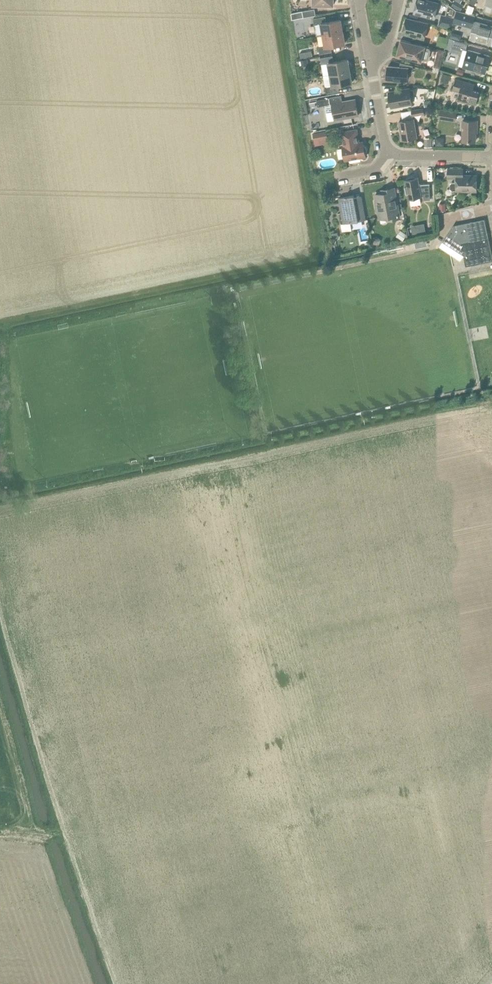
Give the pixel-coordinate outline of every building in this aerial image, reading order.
[(439,3),(426,0),(418,0),(414,13),(435,18),(439,3)] [(304,17),(316,15),(315,9),(303,11),(304,17)] [(455,18),(454,24),(472,29),(475,16),(457,11),(455,18)] [(442,15),(439,25),(453,28),(454,24),(455,18),(446,16),(442,15)] [(327,23),(326,17),(314,19),(315,25),(321,24),(324,35),(343,32),(341,20),(327,23)] [(427,23),(409,18),(409,19),(407,18),(403,34),(424,39),(428,24),(427,23)] [(471,39),(491,45),(491,27),(475,22),(471,39)] [(320,54),(322,54),(332,52),(331,46),(345,43),(343,32),(324,35),(326,47),(319,48),(320,54)] [(466,51),(468,44),(449,38),(446,48),(446,47),(445,48),(446,49),(451,50),(451,52),(462,55),(463,50),(466,51)] [(430,48),(425,47),(426,46),(402,40),(397,56),(422,62),(422,60),(426,61),(429,59),(431,51),(430,48)] [(485,73),(490,56),(469,50),(464,67),(485,73)] [(334,62),(333,56),(323,58),(321,58),(322,64),(329,63),(331,75),(350,71),(350,69),(351,67),(352,65),(351,63),(349,61),(348,59),(334,62)] [(413,73),(413,66),(401,63),(402,64),(402,67),(388,66),(388,71),(387,72),(386,77),(387,78),(387,79),(407,81),(408,72),(413,73)] [(327,93),(339,91),(338,85),(352,83),(352,80),(353,79),(354,76),(353,74),(351,73),(350,71),(331,75),(333,86),(326,87),(327,93)] [(476,104),(479,92),(473,90),(475,84),(456,79),(453,91),(460,93),(458,99),(476,104)] [(410,90),(410,89),(389,92),(392,108),(412,104),(411,97),(414,96),(415,95),(414,91),(412,90),(410,90)] [(318,107),(330,104),(329,98),(317,101),(318,107)] [(335,120),(359,116),(356,100),(332,104),(335,120)] [(413,117),(425,114),(424,108),(412,110),(413,117)] [(456,122),(458,112),(441,109),(439,119),(456,122)] [(403,141),(417,138),(414,119),(399,122),(403,141)] [(476,142),(476,121),(463,120),(463,131),(463,141),(476,142)] [(357,143),(356,139),(359,139),(357,130),(341,132),(343,145),(343,146),(345,161),(366,157),(365,153),(367,151),(367,149),(366,147),(364,145),(363,142),(357,143)] [(316,146),(329,144),(326,131),(314,133),(316,146)] [(477,191),(477,175),(463,175),(463,169),(448,169),(448,178),(457,178),(457,183),(452,183),(450,184),(450,189),(452,191),(457,191),(477,191)] [(416,178),(415,177),(416,177),(415,176),(407,178),(408,180),(405,180),(406,186),(408,199),(422,197),(422,196),(424,196),(424,200),(431,199),(430,194),(430,184),(419,184),(418,178),(416,178)] [(400,219),(397,203),(394,188),(382,191),(383,194),(376,195),(380,219),(386,218),(386,221),(400,219)] [(356,204),(354,196),(339,198),(344,224),(341,225),(342,232),(352,229),(351,223),(366,220),(363,203),(356,204)] [(484,220),(474,222),(454,226),(443,242),(460,252),(461,250),(463,250),(467,266),(491,261),(491,254),(489,238),(488,238),(484,220)] [(425,224),(411,227),(413,236),(426,234),(425,224)] [(430,236),(437,234),(435,228),(429,230),(430,236)]
